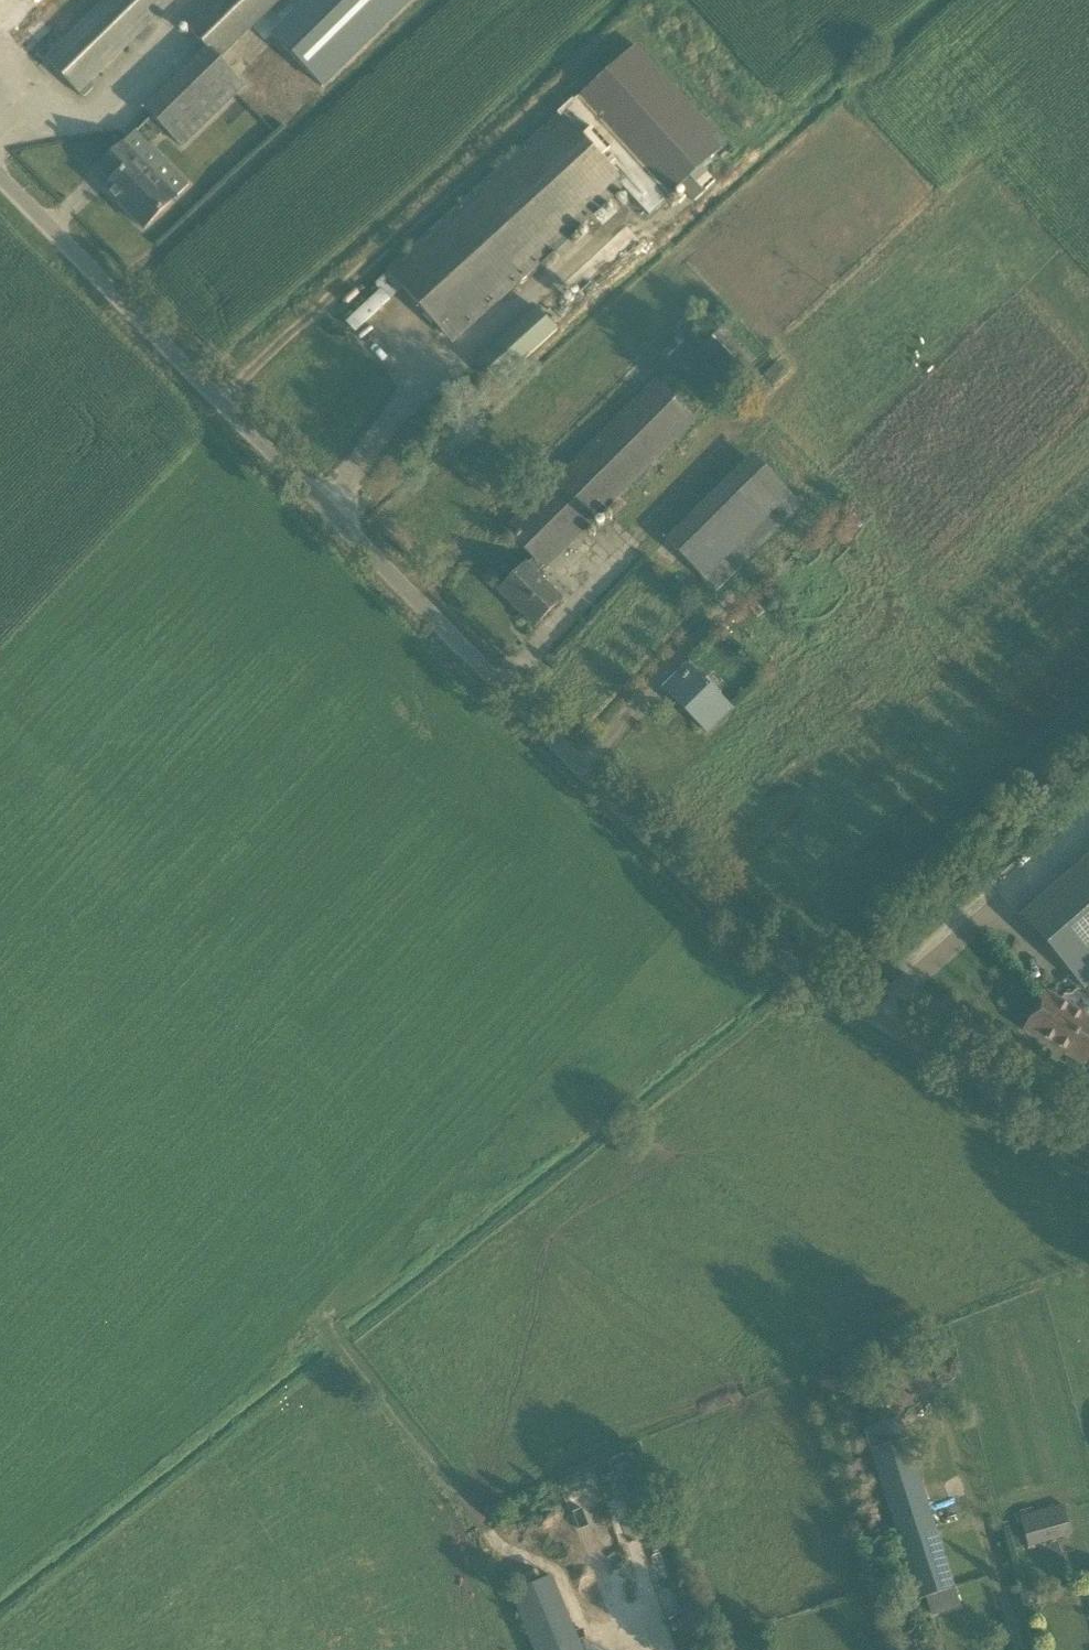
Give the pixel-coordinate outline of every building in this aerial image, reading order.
[(78,93),(175,0),(106,0),(45,59),(78,93)] [(183,26),(206,48),(143,110),(151,118),(145,125),(157,137),(164,131),(182,149),(245,87),(220,61),(282,0),(209,0),(183,26)] [(271,36),(322,87),(410,0),(308,0),(271,36)] [(574,101),(558,115),(588,148),(593,154),(623,187),(649,215),(665,200),(680,187),(693,202),(714,182),(701,168),(725,145),(636,44),(574,101)] [(558,115),(389,269),(453,341),(623,187),(593,154),(588,148),(558,115)] [(143,228),(174,197),(122,143),(97,167),(108,178),(100,185),(143,228)] [(477,361),(500,386),(560,330),(537,306),(477,361)] [(757,360),(724,329),(701,353),(734,384),(757,360)] [(535,575),(542,568),(545,571),(632,485),(635,488),(646,478),(641,474),(696,420),(655,379),(504,529),(534,559),(527,566),(535,575)] [(751,455),(664,541),(715,592),(801,505),(751,455)] [(560,600),(535,575),(527,566),(525,565),(499,591),(534,626),(560,600)] [(732,710),(687,665),(663,689),(707,734),(732,710)] [(1084,989),(1088,984),(1088,855),(1036,901),(1019,916),(1084,989)] [(1088,1058),(1088,1021),(1083,1017),(1084,1014),(1046,992),(1023,1030),(1056,1050),(1058,1047),(1086,1064),(1088,1058)] [(870,1452),(917,1601),(955,1589),(954,1587),(907,1441),(870,1452)] [(1064,1505),(1020,1517),(1029,1548),(1072,1536),(1064,1505)]
